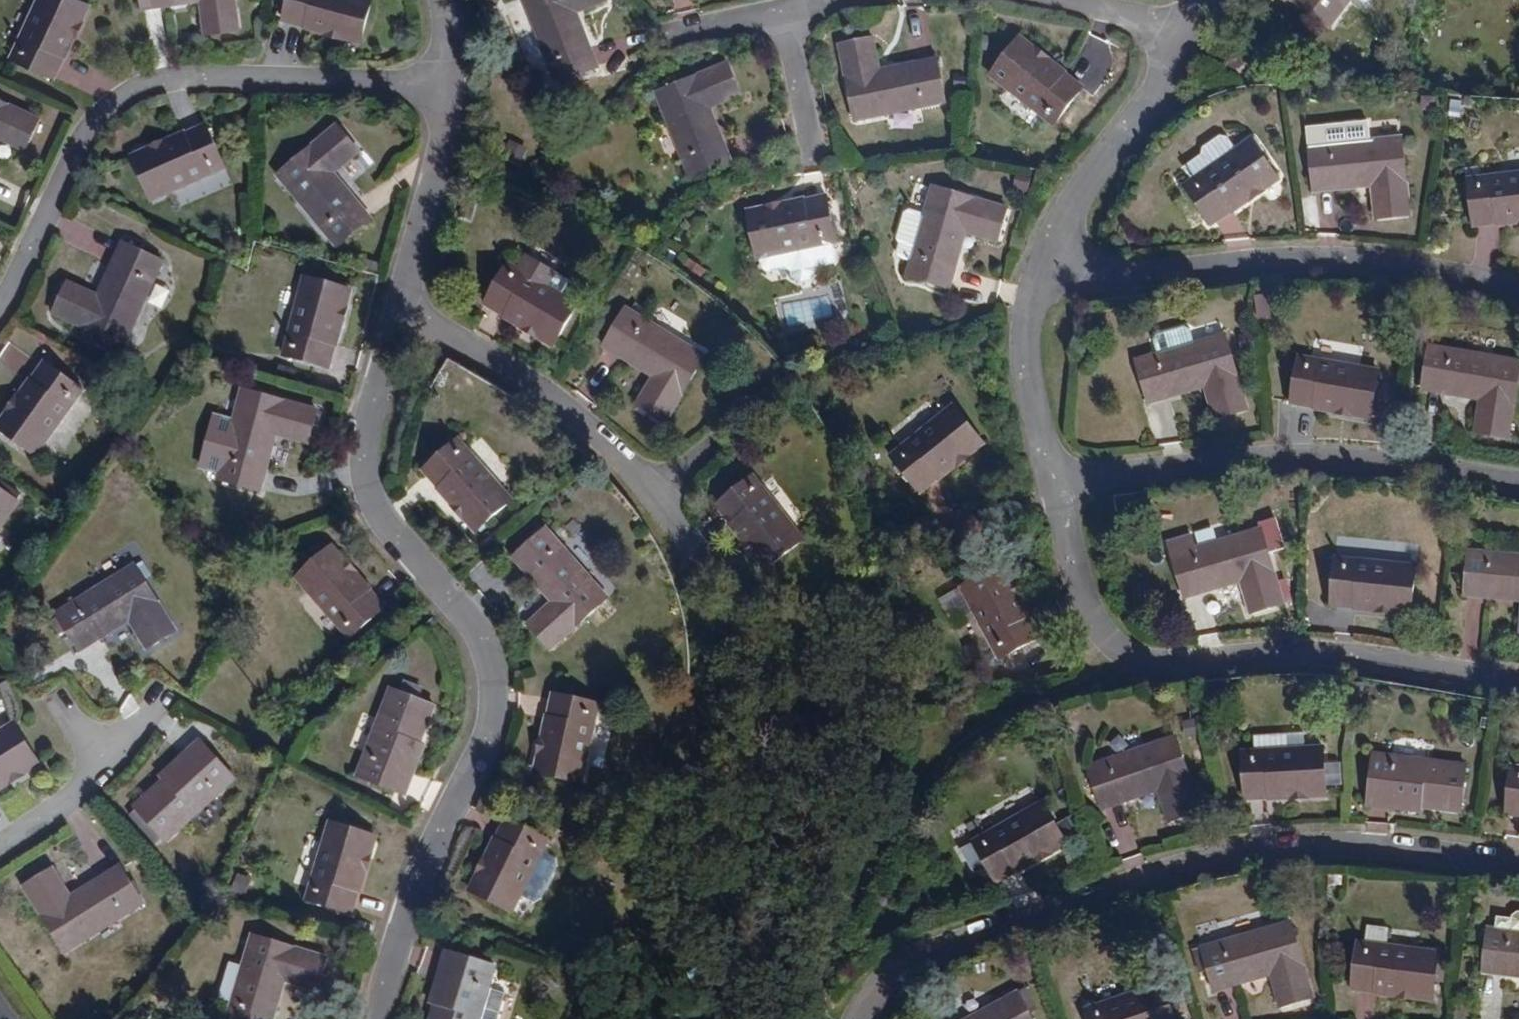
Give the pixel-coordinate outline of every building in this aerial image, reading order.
[(148,40),(203,35),(207,67),(241,63),(233,0),(142,0),(148,40)] [(670,19),(727,0),(665,0),(670,19)] [(1335,55),(1378,0),(1330,0),(1327,5),(1320,0),(1285,0),(1278,8),(1335,55)] [(590,4),(523,38),(561,122),(601,103),(577,49),(605,35),(590,4)] [(378,31),(302,11),(290,55),(366,76),(378,31)] [(89,40),(48,22),(14,94),(55,114),(89,40)] [(1025,62),(997,99),(1061,147),(1089,110),(1025,62)] [(846,69),(859,146),(950,127),(943,83),(883,94),(878,63),(846,69)] [(733,88),(660,119),(695,205),(736,188),(714,132),(745,118),(733,88)] [(27,172),(42,139),(0,121),(0,161),(27,172)] [(1193,203),(1218,242),(1286,196),(1260,155),(1245,167),(1236,155),(1229,154),(1212,165),(1211,172),(1192,185),(1201,197),(1193,203)] [(210,155),(137,186),(154,228),(228,198),(210,155)] [(340,156),(280,204),(338,276),(373,248),(338,202),(362,182),(340,156)] [(1411,157),(1316,169),(1322,212),(1380,207),(1384,238),(1419,234),(1411,157)] [(1481,203),(1486,249),(1518,246),(1518,199),(1481,203)] [(981,235),(993,239),(990,251),(1005,255),(1014,226),(987,217),(948,206),(940,233),(924,228),(919,231),(911,256),(913,261),(911,269),(915,272),(927,276),(922,291),(961,302),(978,247),(981,235)] [(834,209),(757,228),(767,275),(844,257),(834,209)] [(981,235),(978,247),(990,251),(993,239),(981,235)] [(57,328),(126,358),(165,276),(128,259),(101,312),(72,299),(57,328)] [(508,271),(485,312),(552,353),(576,312),(561,302),(568,287),(531,263),(522,279),(508,271)] [(1253,294),(1256,317),(1271,315),(1269,293),(1253,294)] [(310,295),(290,372),(334,384),(356,305),(310,295)] [(698,351),(616,308),(596,347),(644,375),(630,403),(660,420),(698,351)] [(1168,368),(1145,374),(1157,416),(1214,400),(1224,432),(1256,423),(1237,349),(1206,357),(1201,343),(1196,340),(1167,349),(1164,354),(1168,368)] [(1440,359),(1432,401),(1491,412),(1486,445),(1518,451),(1518,444),(1518,372),(1440,359)] [(1390,383),(1309,369),(1299,415),(1381,428),(1390,383)] [(0,423),(0,442),(31,464),(77,398),(40,370),(0,423)] [(316,458),(324,425),(251,407),(248,406),(240,438),(226,435),(220,438),(210,479),(214,485),(228,489),(226,497),(270,507),(274,487),(284,451),(286,439),(298,441),(295,453),(316,458)] [(959,420),(895,472),(925,507),(990,457),(959,420)] [(286,439),(284,451),(295,453),(298,441),(286,439)] [(465,453),(429,485),(482,544),(518,512),(465,453)] [(759,470),(726,501),(778,559),(811,528),(759,470)] [(23,520),(0,504),(0,553),(23,520)] [(615,612),(552,543),(521,572),(559,617),(538,638),(561,663),(615,612)] [(1272,544),(1178,570),(1190,611),(1250,595),(1258,625),(1290,616),(1272,544)] [(338,564),(302,595),(354,655),(390,625),(338,564)] [(1475,566),(1471,608),(1518,613),(1518,570),(1475,566)] [(1422,581),(1345,575),(1341,617),(1417,625),(1422,581)] [(1003,581),(963,604),(1004,674),(1044,652),(1003,581)] [(143,583),(64,630),(86,666),(134,638),(152,667),(181,649),(143,583)] [(441,724),(399,708),(365,792),(409,810),(441,724)] [(607,717),(562,708),(543,787),(588,798),(607,717)] [(0,757),(0,811),(44,781),(21,744),(0,757)] [(1182,751),(1096,783),(1109,824),(1166,805),(1176,835),(1206,825),(1182,751)] [(1330,760),(1249,766),(1251,812),(1331,807),(1330,760)] [(239,798),(211,764),(140,825),(169,858),(239,798)] [(1473,774),(1380,764),(1374,811),(1468,821),(1473,774)] [(1051,819),(979,857),(1000,898),(1072,860),(1051,819)] [(561,860),(518,839),(483,913),(527,935),(561,860)] [(382,857),(336,843),(311,917),(356,932),(382,857)] [(57,890),(28,908),(68,971),(149,923),(127,886),(75,918),(57,890)] [(1291,930),(1200,958),(1212,1000),(1270,983),(1280,1015),(1313,1006),(1291,930)] [(1488,934),(1483,977),(1518,981),(1518,938),(1488,934)] [(1437,960),(1358,951),(1352,998),(1430,1006),(1437,960)] [(239,1018),(285,1018),(291,1000),(323,1010),(334,979),(261,957),(239,1018)] [(457,971),(441,1018),(491,1018),(502,985),(457,971)] [(1092,1018),(1168,1018),(1161,996),(1092,1018)] [(994,1018),(1023,1018),(1017,1007),(994,1018)] [(1240,1007),(1223,1011),(1225,1018),(1242,1018),(1240,1007)]
